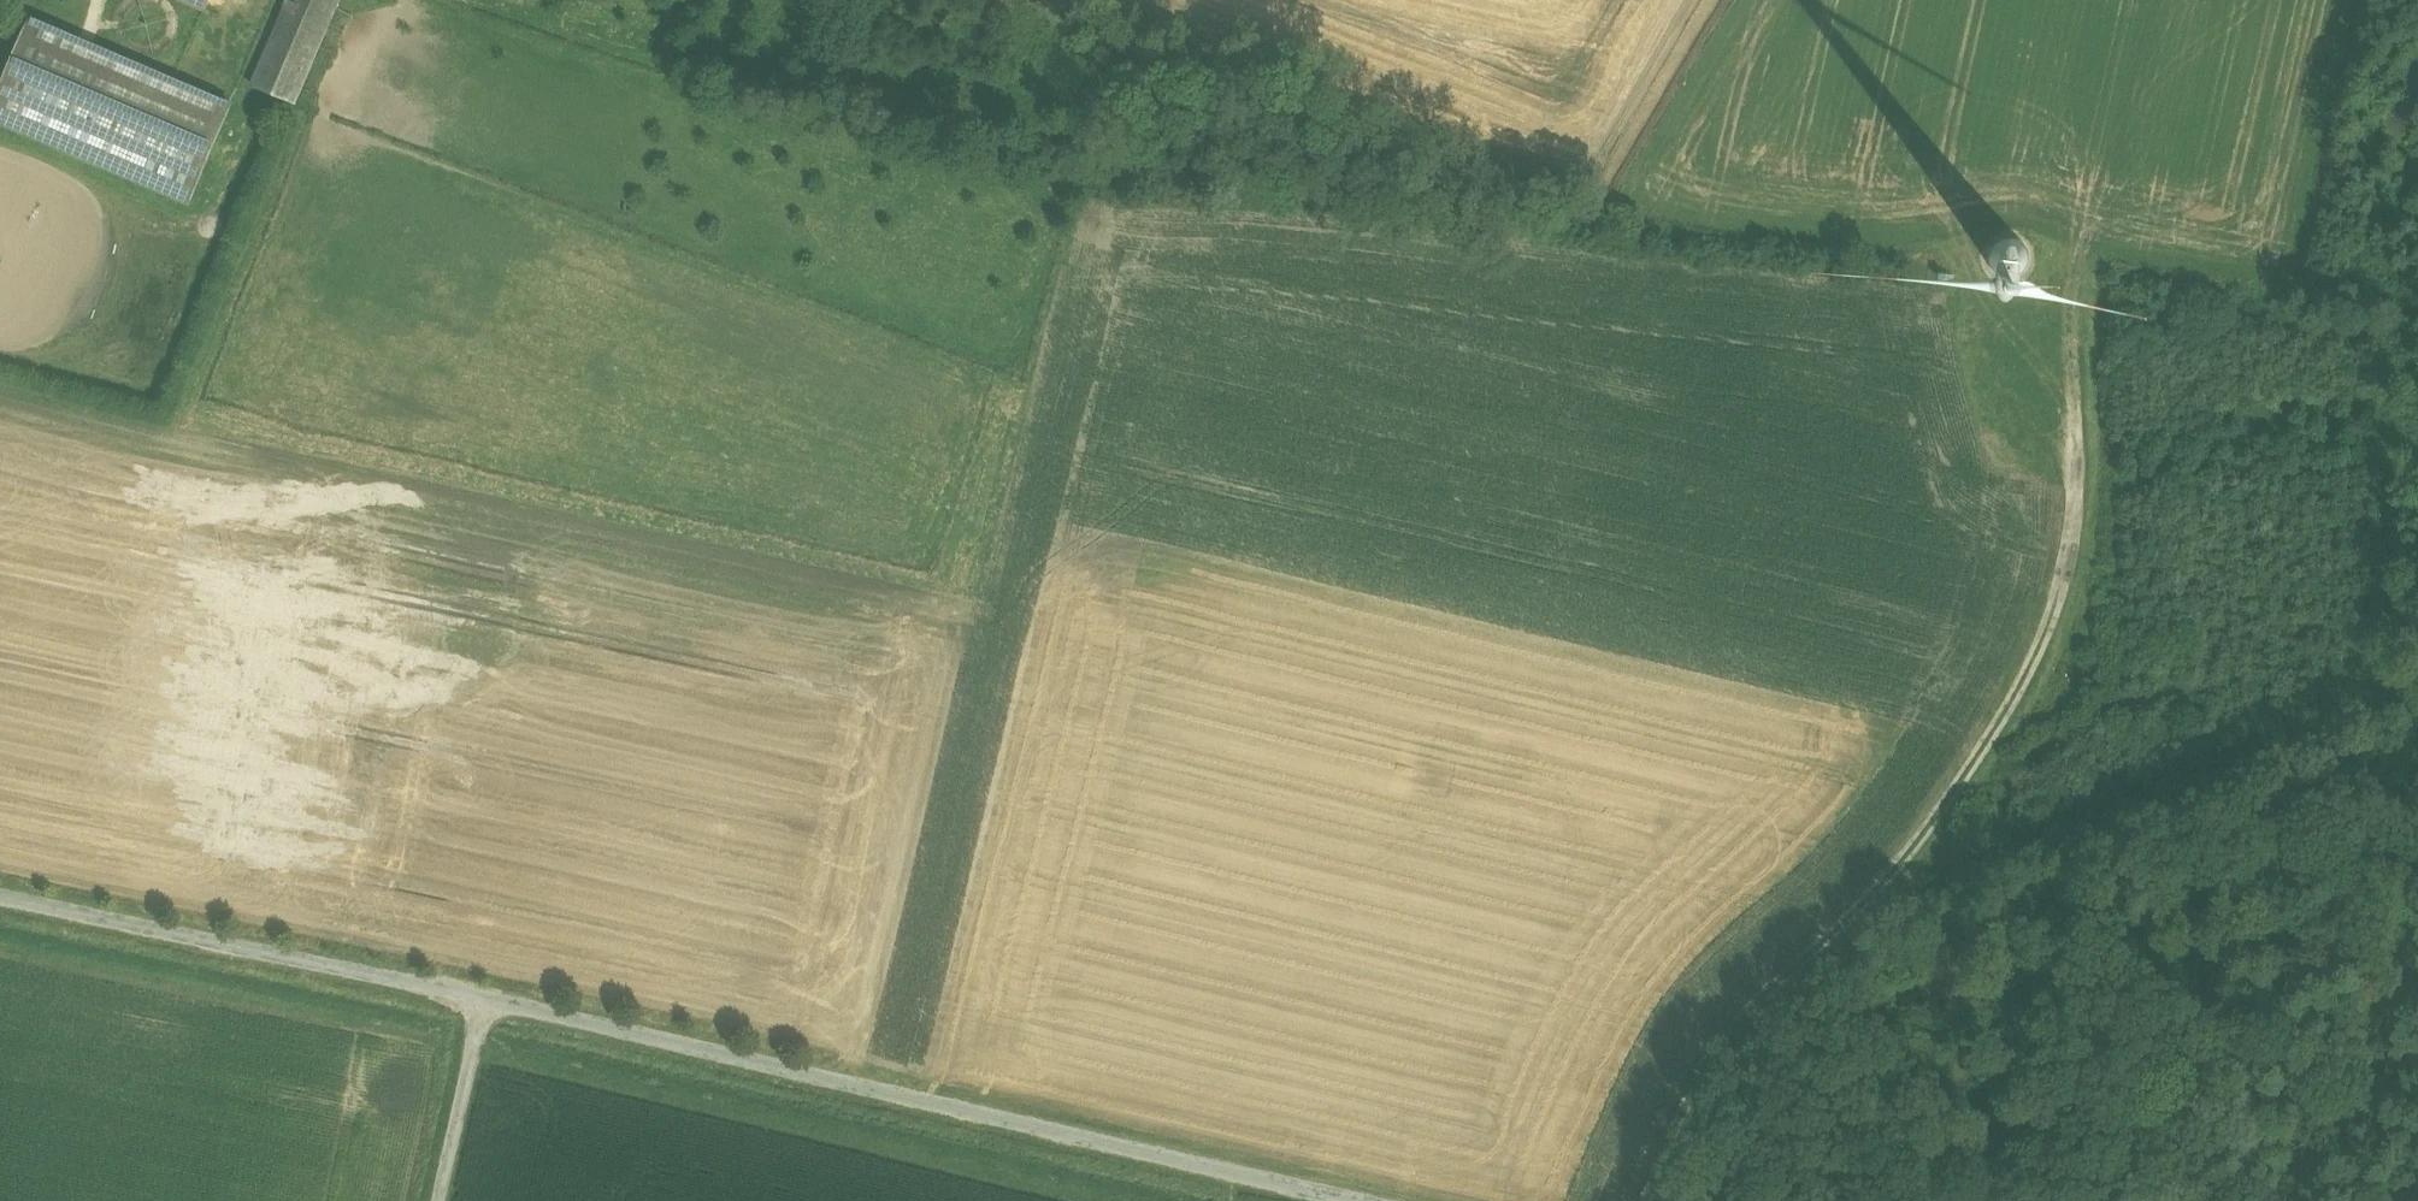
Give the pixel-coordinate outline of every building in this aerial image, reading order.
[(253,85),(295,103),(339,0),(290,0),(253,85)] [(33,22),(0,98),(0,124),(191,207),(234,109),(33,22)]
